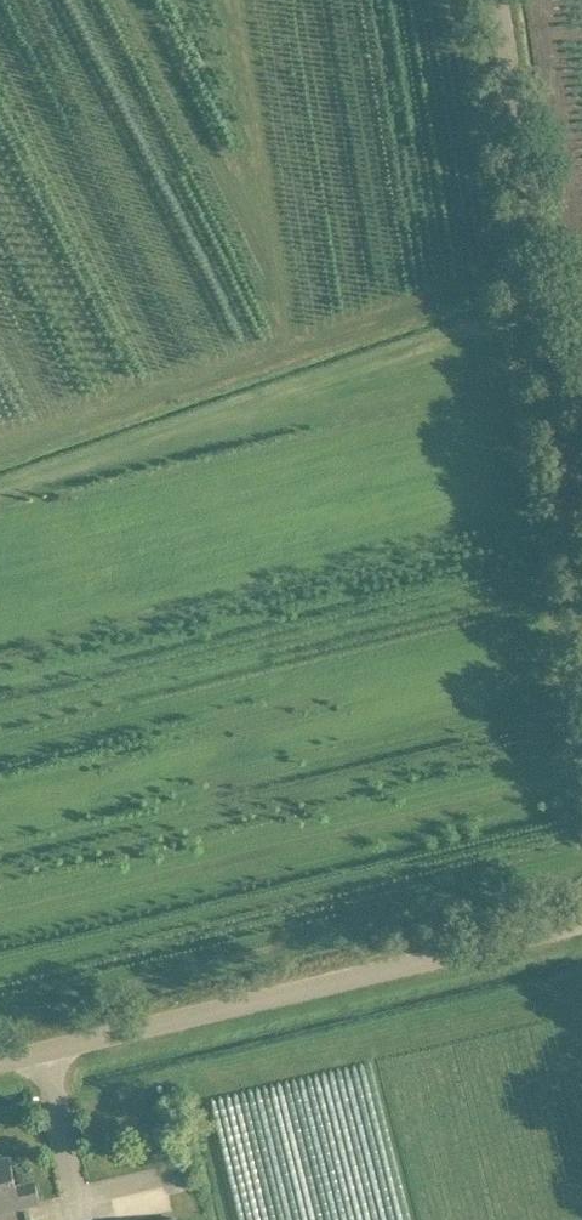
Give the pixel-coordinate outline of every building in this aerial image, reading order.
[(8,1203),(9,1210),(41,1202),(36,1181),(17,1186),(10,1158),(0,1161),(0,1205),(8,1203)]
